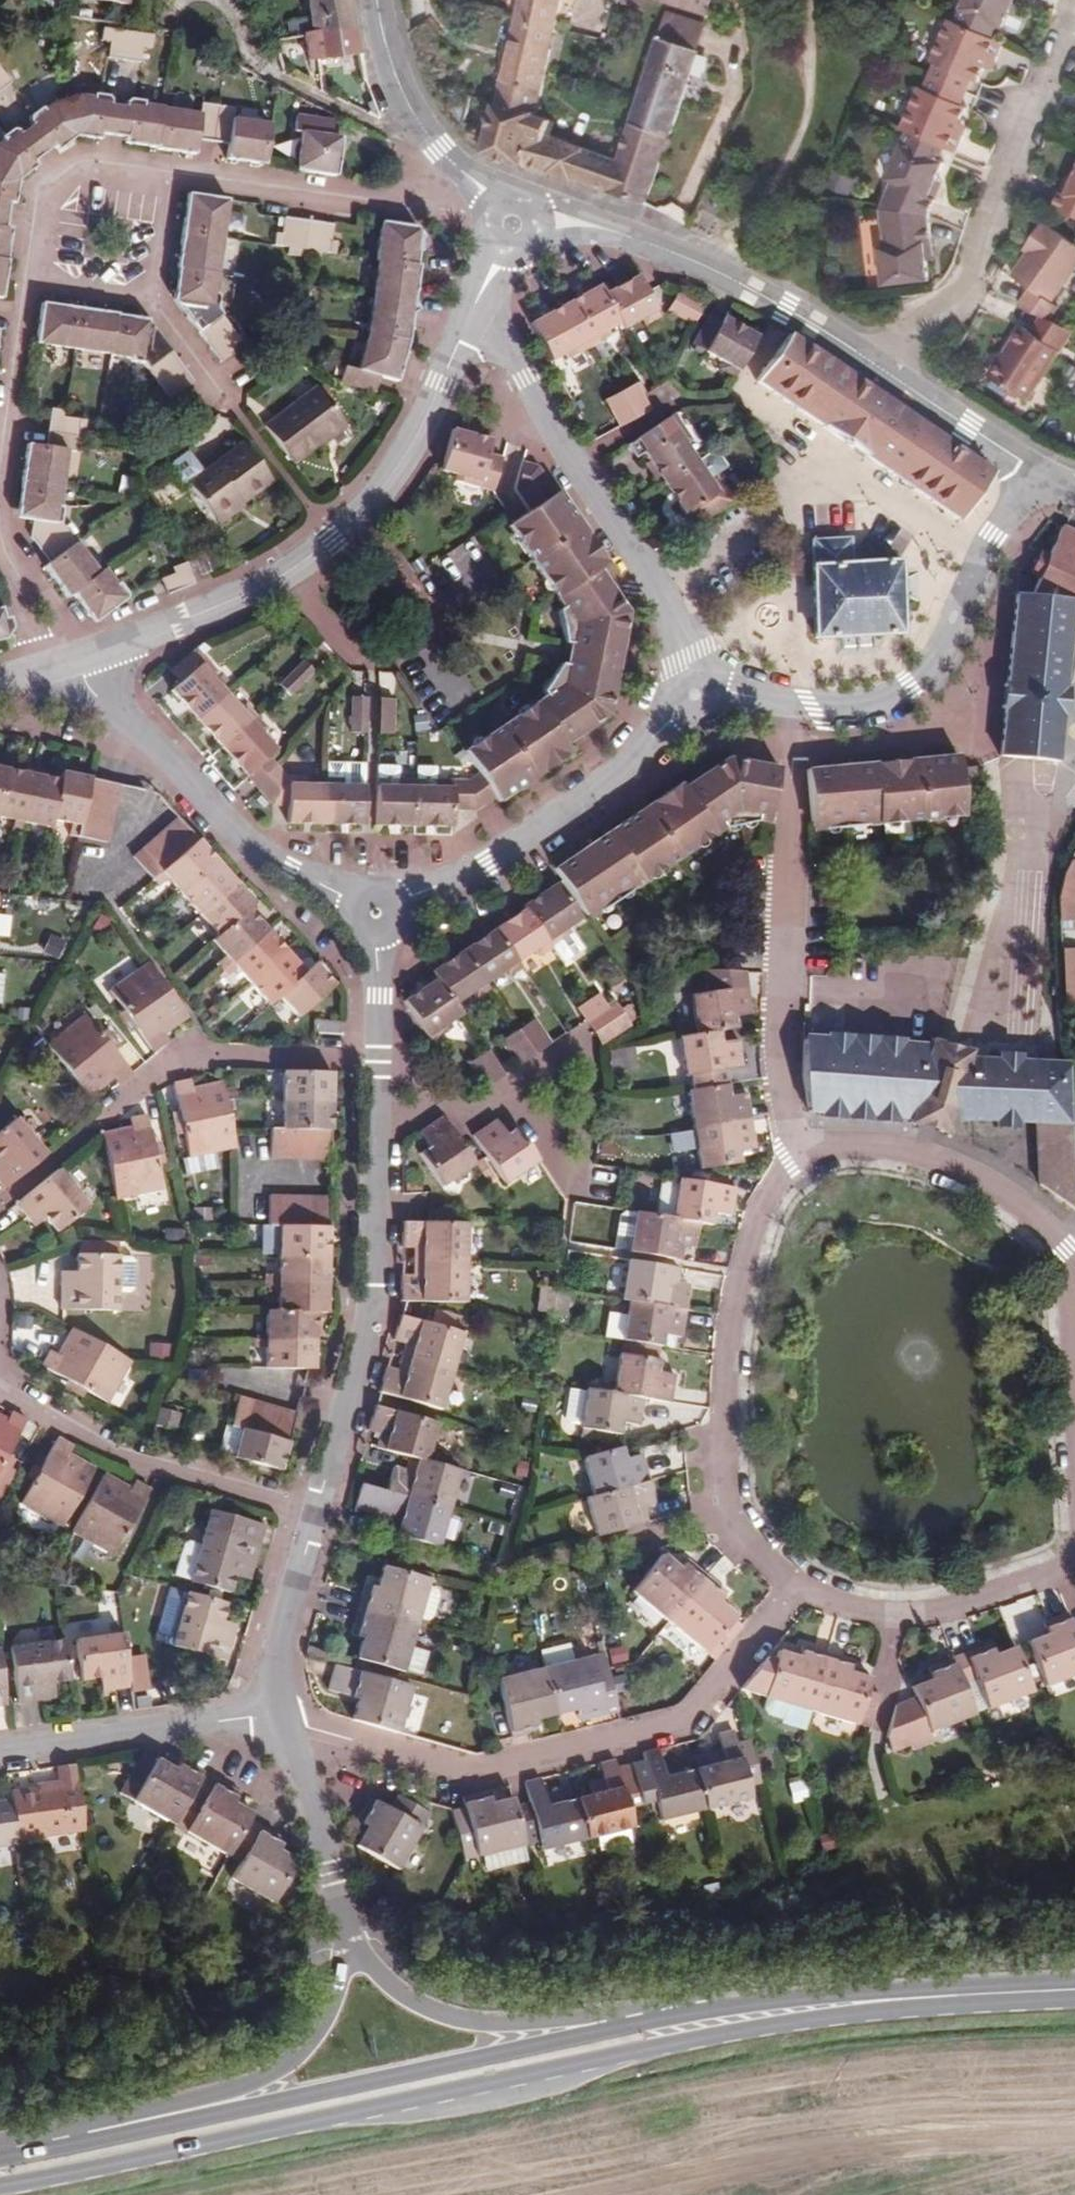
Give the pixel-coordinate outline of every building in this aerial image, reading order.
[(149,14),(151,0),(108,0),(106,8),(149,14)] [(352,0),(322,0),(328,34),(332,57),(340,57),(343,72),(344,76),(368,72),(354,13),(352,0)] [(495,106),(469,99),(462,128),(476,133),(472,151),(487,156),(486,161),(561,183),(570,145),(557,142),(561,123),(544,119),(575,0),(522,0),(495,106)] [(716,17),(721,0),(654,0),(716,17)] [(944,46),(930,42),(916,84),(919,86),(914,101),(953,113),(958,100),(962,101),(968,86),(972,76),(981,79),(987,62),(980,59),(986,46),(999,51),(1003,47),(1008,34),(1003,31),(998,30),(1003,15),(1008,18),(1015,0),(960,0),(944,46)] [(1003,31),(1008,18),(1003,15),(998,30),(1003,31)] [(105,59),(120,61),(122,33),(100,31),(98,46),(105,47),(105,59)] [(122,33),(120,61),(134,63),(136,50),(145,51),(146,36),(122,33)] [(332,73),(343,72),(340,57),(332,57),(328,34),(285,41),(292,73),(321,69),(318,53),(324,52),(332,73)] [(661,211),(681,141),(707,52),(663,40),(629,162),(592,152),(583,189),(661,211)] [(12,84),(0,70),(0,94),(12,84)] [(977,88),(981,79),(972,76),(968,86),(977,88)] [(3,306),(10,266),(5,266),(11,234),(5,233),(7,218),(8,203),(15,203),(16,199),(18,180),(35,168),(40,165),(36,159),(45,154),(53,147),(59,152),(68,145),(77,139),(99,142),(101,143),(102,137),(111,140),(124,142),(122,149),(134,150),(153,152),(185,156),(192,157),(194,144),(227,149),(225,161),(246,164),(265,167),(269,130),(230,124),(231,112),(217,109),(200,107),(199,119),(158,113),(159,111),(142,108),(140,105),(129,105),(123,110),(115,108),(106,107),(102,100),(89,98),(85,102),(74,99),(67,102),(60,100),(47,110),(44,107),(35,115),(32,121),(38,126),(28,133),(20,139),(14,135),(10,135),(0,142),(0,145),(1,147),(0,147),(0,305),(3,306)] [(953,113),(914,101),(910,112),(948,125),(953,113)] [(948,125),(910,112),(905,110),(890,153),(896,155),(935,169),(947,173),(953,156),(945,153),(948,143),(953,127),(948,125)] [(340,126),(297,120),(294,134),(303,135),(298,172),(323,175),(338,176),(343,141),(339,140),(340,126)] [(957,147),(948,143),(945,153),(953,156),(957,147)] [(935,169),(896,155),(892,167),(930,182),(935,169)] [(930,182),(892,167),(880,203),(886,204),(880,221),(925,236),(931,219),(925,216),(931,200),(937,184),(930,182)] [(1047,218),(1074,229),(1074,169),(1074,168),(1068,185),(1061,201),(1055,198),(1047,218)] [(1061,183),(1055,198),(1061,201),(1068,185),(1061,183)] [(176,283),(174,300),(209,349),(219,363),(243,345),(217,308),(220,276),(230,200),(189,194),(187,211),(181,248),(178,269),(176,283)] [(937,202),(931,200),(925,216),(931,219),(937,202)] [(335,241),(337,225),(320,223),(306,220),(287,218),(285,235),(279,235),(278,246),(292,248),(291,255),(325,261),(326,254),(339,255),(341,241),(335,241)] [(420,307),(415,303),(417,288),(420,267),(424,242),(429,240),(423,225),(386,219),(379,260),(384,261),(373,338),(364,374),(353,371),(350,387),(382,395),(385,380),(402,385),(407,363),(411,345),(413,326),(414,315),(419,316),(420,307)] [(925,236),(880,221),(877,232),(880,253),(927,247),(925,236)] [(1027,257),(1022,266),(1008,290),(1028,302),(1016,321),(1038,329),(1048,332),(1056,319),(1049,315),(1074,269),(1074,259),(1034,235),(1022,254),(1027,257)] [(927,247),(880,253),(882,270),(878,271),(884,309),(929,302),(926,283),(924,263),(929,263),(927,247)] [(1022,254),(1017,263),(1022,266),(1027,257),(1022,254)] [(607,335),(604,330),(618,323),(622,329),(641,319),(643,324),(659,316),(646,292),(636,276),(619,284),(602,293),(597,285),(577,296),(550,310),(526,323),(547,360),(562,352),(565,357),(607,335)] [(695,325),(705,308),(678,292),(668,308),(695,325)] [(108,359),(108,361),(144,369),(170,404),(194,385),(183,370),(152,330),(145,321),(95,316),(76,314),(59,311),(40,308),(34,350),(71,355),(108,359)] [(734,374),(757,334),(725,317),(724,322),(710,314),(694,343),(725,362),(722,368),(734,374)] [(1020,340),(992,394),(1032,414),(1071,340),(1048,332),(1038,329),(1030,346),(1020,340)] [(959,518),(991,473),(829,360),(822,355),(804,345),(790,336),(758,379),(794,404),(839,435),(874,460),(904,480),(938,504),(959,518)] [(609,412),(640,395),(633,384),(612,395),(608,398),(607,393),(601,395),(602,404),(609,412)] [(346,425),(317,389),(266,429),(295,466),(346,425)] [(648,409),(640,395),(609,412),(607,413),(614,427),(648,409)] [(125,597),(120,591),(114,594),(100,577),(97,580),(64,537),(58,532),(62,509),(59,509),(62,492),(69,455),(85,457),(87,441),(89,425),(64,421),(64,415),(53,414),(46,452),(29,448),(26,465),(18,522),(29,524),(27,538),(41,553),(49,567),(44,571),(60,592),(67,601),(73,598),(93,624),(125,606),(125,597)] [(657,421),(629,440),(638,453),(642,450),(686,515),(695,509),(701,519),(730,499),(716,475),(710,479),(686,441),(691,438),(683,425),(666,434),(657,421)] [(476,436),(450,429),(440,468),(456,472),(455,481),(491,491),(500,458),(485,454),(488,440),(476,436)] [(238,504),(240,507),(271,485),(241,448),(202,478),(185,455),(174,463),(168,469),(181,488),(192,487),(216,520),(238,504)] [(558,611),(553,614),(555,648),(562,650),(557,669),(551,667),(537,686),(538,692),(459,746),(476,771),(494,797),(517,781),(565,748),(559,739),(602,709),(603,699),(621,617),(594,574),(602,569),(600,566),(604,563),(556,492),(552,494),(546,482),(536,467),(521,464),(516,492),(528,511),(504,526),(558,611)] [(243,510),(240,507),(238,504),(216,520),(221,526),(243,510)] [(1063,544),(1074,545),(1074,537),(1069,534),(1063,544)] [(849,539),(811,539),(811,549),(820,639),(900,634),(897,562),(849,563),(849,539)] [(1040,581),(1031,596),(1057,598),(1063,544),(1053,560),(1040,581)] [(1063,544),(1057,598),(1073,600),(1070,636),(1074,638),(1074,545),(1063,544)] [(169,570),(173,577),(161,580),(168,597),(197,586),(192,574),(213,567),(206,550),(188,556),(192,562),(169,570)] [(1040,581),(1053,560),(1046,556),(1033,576),(1040,581)] [(1057,598),(1031,596),(1018,594),(1010,685),(1007,709),(1002,756),(1057,763),(1061,721),(1064,700),(1064,693),(1068,654),(1070,636),(1073,600),(1057,598)] [(11,623),(4,624),(3,617),(2,613),(0,614),(0,645),(7,643),(15,634),(11,623)] [(194,649),(168,673),(176,682),(168,689),(193,720),(256,792),(272,779),(279,772),(271,762),(265,757),(273,750),(256,733),(262,728),(243,705),(236,710),(223,694),(207,675),(212,670),(194,649)] [(1068,654),(1064,693),(1071,693),(1074,655),(1068,654)] [(276,687),(280,693),(286,697),(310,673),(300,665),(276,687)] [(365,733),(366,700),(349,699),(349,732),(365,733)] [(390,699),(375,699),(375,731),(390,731),(390,699)] [(553,869),(558,876),(586,918),(714,834),(712,828),(721,821),(724,826),(756,819),(756,816),(770,818),(778,768),(762,765),(744,762),(728,757),(711,768),(683,787),(681,784),(587,847),(553,869)] [(809,791),(813,830),(966,817),(964,796),(978,796),(976,768),(960,769),(959,757),(947,759),(845,768),(807,772),(809,791)] [(120,787),(90,781),(60,776),(59,783),(5,771),(0,770),(0,822),(15,825),(13,836),(20,837),(22,826),(49,832),(51,824),(72,829),(70,840),(78,842),(79,839),(108,845),(118,801),(120,787)] [(494,797),(476,771),(464,778),(466,780),(475,809),(483,805),(494,797)] [(339,779),(324,779),(323,786),(300,785),(300,778),(272,779),(256,792),(269,807),(284,808),(285,825),(338,826),(364,826),(364,786),(339,786),(339,779)] [(452,809),(475,809),(466,780),(436,780),(436,788),(410,787),(410,779),(395,779),(395,786),(374,786),(373,822),(375,826),(397,827),(410,827),(434,827),(452,827),(452,809)] [(218,974),(225,980),(234,972),(249,987),(267,1008),(278,998),(297,1020),(334,988),(327,980),(315,966),(305,975),(294,962),(277,943),(267,931),(258,921),(249,911),(254,905),(245,895),(236,885),(228,875),(209,854),(177,818),(135,856),(161,886),(169,880),(199,917),(217,938),(211,943),(224,959),(216,967),(220,972),(218,974)] [(1060,870),(1055,883),(1061,883),(1070,884),(1074,884),(1074,873),(1060,870)] [(448,1022),(461,1014),(453,1002),(470,992),(475,997),(489,988),(484,981),(502,970),(506,976),(519,968),(516,961),(534,948),(537,953),(550,945),(567,933),(570,932),(566,925),(579,917),(556,883),(542,892),(523,904),(525,907),(511,916),(493,928),(482,935),(452,955),(431,970),(436,979),(423,987),(402,1000),(430,1041),(451,1028),(448,1022)] [(1061,883),(1056,899),(1058,923),(1074,922),(1073,901),(1074,893),(1074,884),(1070,884),(1061,883)] [(577,949),(567,933),(550,945),(559,959),(577,949)] [(1074,997),(1074,942),(1059,943),(1062,997),(1074,997)] [(52,960),(53,945),(42,944),(41,960),(52,960)] [(185,1015),(145,961),(111,989),(154,1048),(168,1039),(163,1031),(185,1015)] [(743,1066),(739,1038),(722,1040),(720,1030),(738,1027),(737,1013),(751,1011),(743,971),(703,970),(707,992),(690,995),(696,1034),(681,1037),(687,1076),(743,1066)] [(598,993),(587,1000),(595,1013),(607,1004),(598,993)] [(592,1032),(621,1013),(613,1001),(607,1004),(595,1013),(587,1000),(576,1008),(592,1032)] [(14,1024),(24,1025),(25,1013),(15,1012),(14,1024)] [(602,1045),(630,1026),(621,1013),(592,1032),(602,1045)] [(85,1015),(44,1046),(89,1097),(114,1077),(119,1083),(132,1072),(85,1015)] [(533,1019),(517,1030),(534,1055),(550,1044),(533,1019)] [(534,1055),(517,1030),(503,1040),(519,1066),(534,1055)] [(1071,1129),(1067,1063),(1019,1064),(1019,1057),(999,1058),(999,1066),(970,1066),(972,1061),(962,1054),(959,1058),(942,1048),(946,1044),(935,1037),(932,1041),(901,1041),(829,1039),(805,1038),(804,1061),(804,1082),(809,1111),(819,1112),(890,1114),(905,1115),(904,1118),(910,1121),(912,1118),(930,1129),(926,1134),(935,1140),(939,1135),(981,1133),(983,1138),(1003,1137),(1003,1131),(1023,1131),(1071,1129)] [(470,1063),(485,1088),(503,1076),(486,1052),(470,1063)] [(331,1102),(333,1074),(283,1073),(283,1102),(331,1102)] [(730,1094),(728,1084),(687,1090),(700,1169),(741,1163),(739,1150),(752,1148),(744,1092),(730,1094)] [(235,1156),(226,1101),(223,1086),(194,1092),(192,1085),(177,1088),(191,1161),(184,1162),(188,1177),(223,1171),(220,1157),(235,1156)] [(331,1131),(331,1102),(283,1102),(281,1130),(331,1131)] [(132,1127),(104,1131),(101,1133),(116,1200),(163,1190),(147,1115),(130,1118),(132,1127)] [(443,1116),(419,1132),(429,1149),(420,1155),(444,1187),(478,1165),(468,1150),(443,1116)] [(2,1190),(45,1154),(15,1119),(0,1132),(0,1164),(3,1168),(0,1170),(0,1187),(2,1190)] [(474,1136),(478,1144),(507,1184),(539,1161),(516,1130),(506,1136),(502,1130),(495,1122),(485,1129),(474,1136)] [(88,1207),(58,1168),(17,1201),(28,1216),(38,1209),(57,1232),(88,1207)] [(700,1223),(712,1225),(714,1213),(730,1216),(734,1188),(680,1177),(677,1183),(667,1181),(658,1185),(653,1215),(633,1212),(625,1217),(620,1248),(682,1259),(684,1245),(696,1246),(700,1223)] [(265,1366),(316,1367),(317,1310),(329,1310),(330,1192),(269,1192),(268,1223),(279,1223),(278,1306),(265,1306),(265,1366)] [(400,1300),(408,1301),(465,1301),(464,1220),(408,1222),(401,1222),(401,1247),(401,1249),(411,1249),(412,1276),(400,1276),(400,1282),(400,1300)] [(178,1230),(163,1230),(162,1239),(178,1240),(178,1230)] [(76,1287),(62,1287),(61,1312),(118,1315),(121,1260),(78,1258),(77,1273),(76,1287)] [(625,1339),(657,1345),(663,1346),(666,1332),(681,1335),(689,1282),(679,1281),(680,1268),(629,1260),(621,1299),(631,1300),(627,1315),(608,1312),(605,1334),(625,1339)] [(64,1272),(62,1287),(76,1287),(77,1273),(64,1272)] [(552,1319),(555,1286),(539,1284),(535,1316),(552,1319)] [(562,1288),(555,1286),(552,1319),(563,1321),(568,1289),(562,1288)] [(458,1316),(433,1310),(429,1322),(400,1314),(395,1330),(392,1340),(402,1343),(397,1367),(385,1365),(381,1377),(378,1390),(388,1394),(440,1408),(462,1332),(454,1329),(458,1316)] [(131,1362),(69,1331),(54,1358),(48,1354),(41,1369),(59,1379),(107,1406),(131,1362)] [(657,1345),(625,1339),(624,1350),(656,1356),(657,1345)] [(676,1370),(659,1367),(660,1356),(656,1356),(624,1350),(621,1350),(614,1391),(586,1386),(580,1424),(583,1425),(581,1432),(596,1435),(597,1431),(598,1427),(609,1429),(621,1431),(623,1419),(640,1422),(645,1396),(672,1401),(676,1370)] [(228,1435),(237,1438),(231,1457),(278,1470),(287,1440),(296,1413),(283,1410),(240,1398),(228,1435)] [(437,1545),(447,1506),(458,1470),(425,1460),(436,1421),(375,1403),(370,1422),(367,1431),(378,1433),(375,1445),(410,1456),(405,1469),(393,1466),(386,1489),(371,1485),(364,1509),(392,1519),(388,1532),(437,1545)] [(28,1420),(13,1411),(9,1420),(0,1415),(0,1466),(28,1420)] [(161,1411),(156,1428),(173,1433),(177,1415),(161,1411)] [(531,1423),(522,1422),(520,1435),(530,1437),(531,1423)] [(69,1455),(74,1446),(60,1439),(23,1505),(62,1527),(96,1470),(69,1455)] [(618,1447),(582,1456),(592,1497),(586,1499),(595,1537),(647,1522),(643,1508),(655,1505),(640,1454),(621,1458),(618,1447)] [(528,1460),(518,1457),(515,1472),(524,1475),(528,1460)] [(135,1490),(107,1475),(74,1534),(114,1555),(151,1491),(138,1484),(135,1490)] [(269,1527),(216,1513),(205,1549),(195,1547),(189,1551),(181,1577),(235,1592),(243,1565),(258,1568),(269,1527)] [(635,1587),(713,1657),(740,1624),(733,1617),(736,1614),(721,1598),(727,1592),(689,1557),(681,1565),(666,1552),(635,1587)] [(402,1670),(419,1674),(426,1652),(408,1646),(417,1617),(426,1585),(426,1578),(381,1566),(375,1582),(363,1584),(350,1635),(362,1638),(356,1660),(367,1663),(401,1672),(402,1670)] [(433,1588),(426,1585),(417,1617),(423,1619),(431,1616),(436,1594),(433,1588)] [(223,1636),(232,1606),(193,1595),(187,1614),(173,1609),(162,1643),(230,1663),(236,1640),(223,1636)] [(653,1626),(661,1611),(633,1598),(626,1612),(653,1626)] [(1068,1609),(1043,1618),(1047,1631),(1027,1639),(1044,1682),(1074,1670),(1074,1627),(1068,1609)] [(116,1691),(135,1689),(128,1638),(79,1644),(83,1684),(113,1680),(116,1691)] [(991,1642),(927,1665),(931,1676),(911,1685),(915,1696),(900,1701),(888,1741),(891,1748),(931,1733),(929,1729),(974,1711),(964,1685),(978,1680),(987,1706),(1032,1688),(1015,1644),(995,1651),(991,1642)] [(53,1687),(72,1685),(67,1644),(10,1652),(17,1706),(43,1704),(42,1702),(41,1688),(53,1687)] [(871,1674),(856,1670),(859,1659),(807,1645),(804,1656),(783,1650),(780,1660),(772,1658),(747,1689),(859,1722),(868,1688),(871,1674)] [(601,1655),(540,1670),(495,1681),(509,1738),(521,1735),(537,1731),(534,1719),(552,1715),(570,1710),(573,1721),(590,1717),(616,1711),(605,1667),(601,1655)] [(367,1663),(356,1660),(354,1665),(351,1672),(363,1674),(367,1663)] [(363,1674),(351,1672),(331,1666),(325,1690),(355,1700),(349,1717),(395,1731),(409,1686),(363,1674)] [(55,1701),(53,1687),(41,1688),(42,1702),(55,1701)] [(859,1722),(871,1725),(882,1692),(868,1688),(859,1722)] [(488,1868),(529,1859),(526,1842),(539,1840),(541,1847),(588,1836),(633,1826),(632,1818),(648,1814),(659,1812),(661,1820),(709,1808),(752,1798),(749,1785),(763,1782),(751,1740),(738,1743),(735,1730),(722,1733),(725,1748),(696,1755),(699,1767),(683,1770),(679,1759),(667,1762),(663,1747),(645,1752),(648,1761),(621,1767),(619,1758),(599,1763),(602,1779),(589,1782),(593,1794),(564,1801),(561,1789),(545,1792),(541,1778),(525,1782),(530,1801),(518,1804),(515,1796),(492,1800),(490,1789),(482,1791),(462,1796),(464,1805),(454,1808),(466,1856),(484,1852),(488,1868)] [(231,1880),(271,1902),(294,1862),(275,1852),(282,1841),(247,1824),(251,1815),(234,1805),(241,1794),(233,1789),(208,1776),(188,1764),(184,1761),(176,1773),(157,1762),(154,1768),(142,1762),(123,1797),(177,1829),(193,1801),(203,1806),(188,1833),(239,1863),(231,1880)] [(58,1787),(10,1794),(11,1799),(0,1801),(0,1848),(17,1846),(16,1839),(83,1830),(74,1764),(56,1767),(58,1787)] [(801,1799),(812,1797),(807,1776),(795,1779),(801,1799)] [(433,1803),(394,1792),(389,1805),(375,1799),(369,1797),(358,1821),(367,1827),(358,1845),(402,1866),(433,1803)] [(725,1882),(714,1885),(716,1891),(725,1888),(725,1882)] [(63,1947),(50,1947),(50,1959),(63,1959),(63,1947)]
